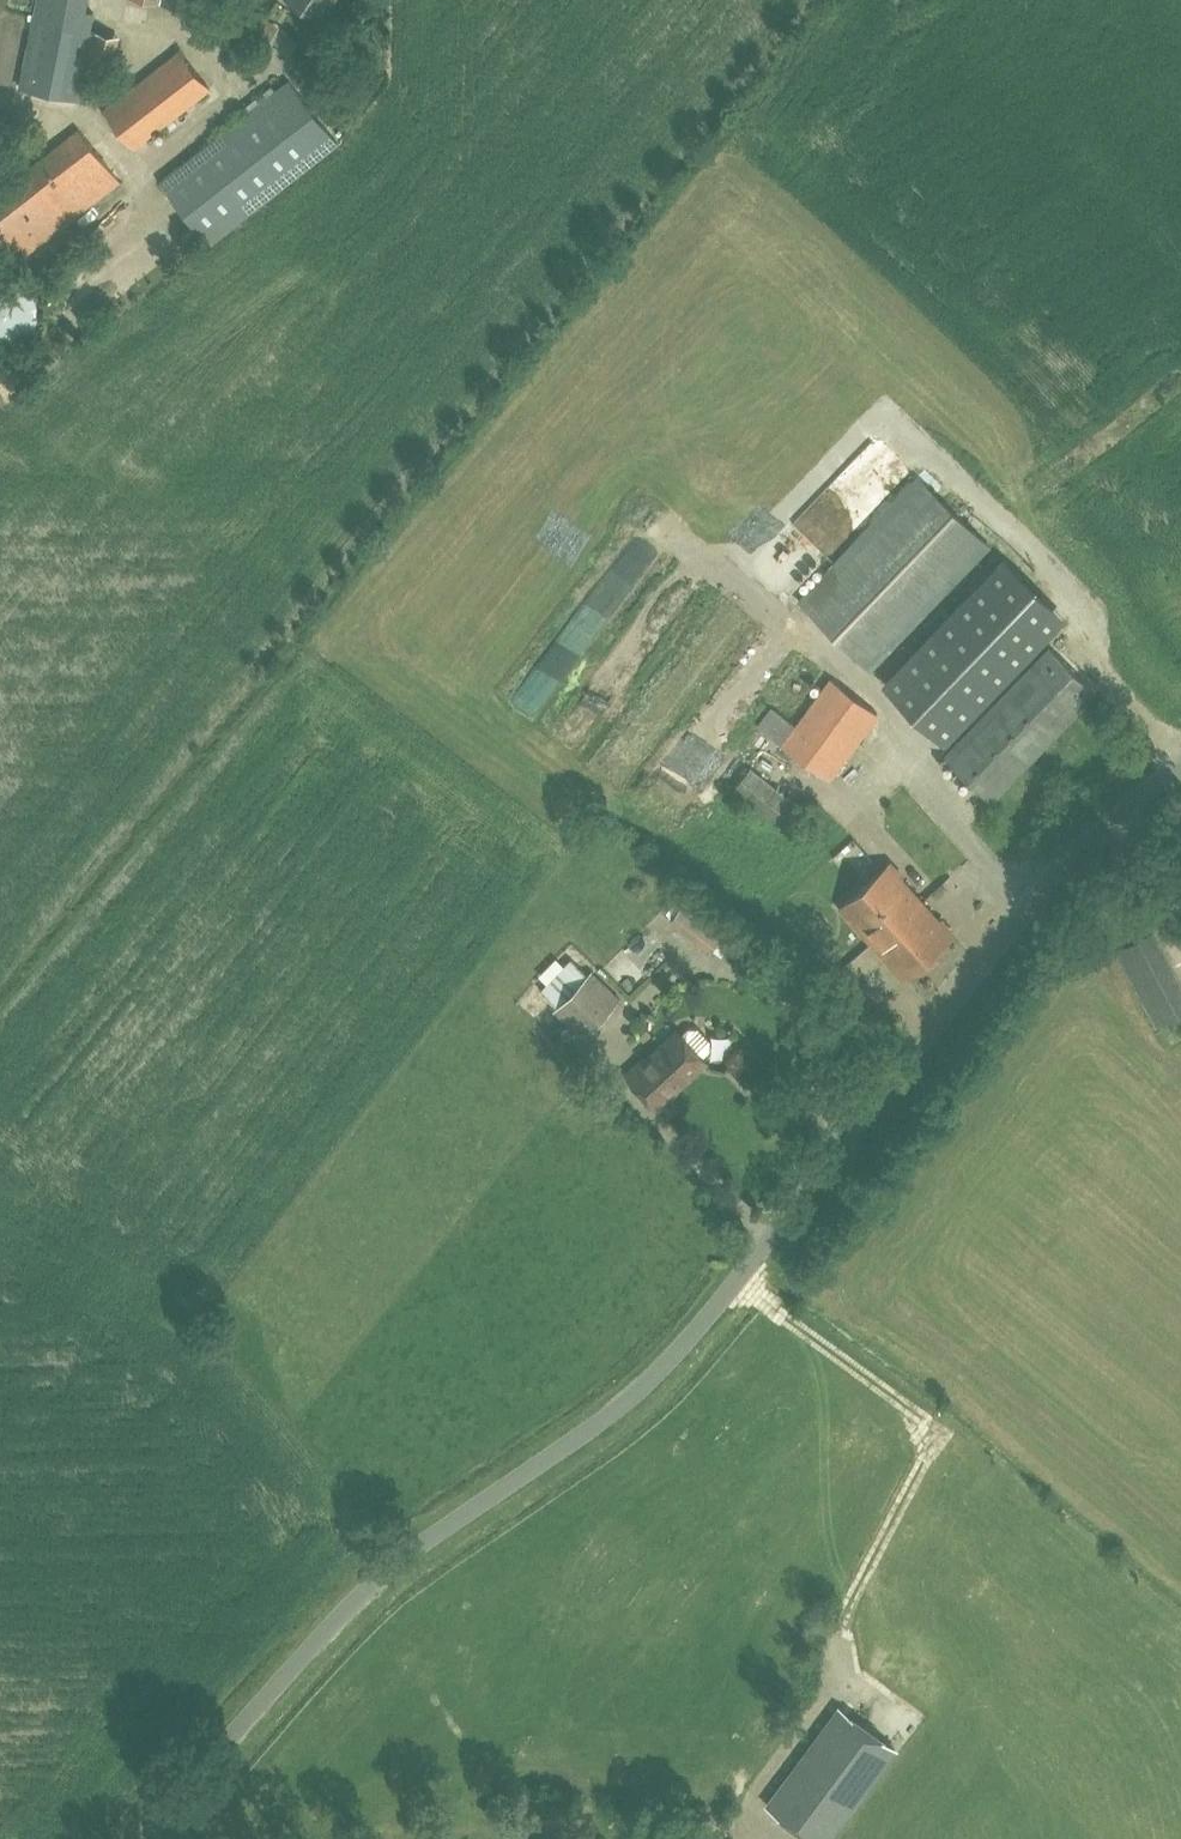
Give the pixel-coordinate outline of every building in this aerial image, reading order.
[(81,98),(95,30),(90,29),(94,11),(82,8),(83,0),(49,0),(45,19),(35,17),(21,86),(81,98)] [(212,9),(214,0),(169,0),(212,9)] [(334,0),(294,0),(321,19),(334,0)] [(280,26),(257,9),(242,30),(265,47),(280,26)] [(211,90),(187,57),(181,50),(105,108),(111,115),(136,149),(211,90)] [(201,233),(210,245),(340,143),(291,81),(160,180),(201,233)] [(14,261),(120,179),(79,127),(0,188),(0,245),(1,244),(14,261)] [(799,600),(872,670),(927,616),(992,547),(919,476),(799,600)] [(1005,557),(884,683),(925,722),(1046,597),(1005,557)] [(673,711),(749,625),(729,607),(652,693),(673,711)] [(994,802),(1098,694),(1051,646),(946,753),(994,802)] [(560,654),(535,685),(554,701),(579,670),(560,654)] [(783,743),(832,780),(880,715),(832,678),(796,725),(774,706),(759,726),(783,743)] [(735,772),(744,779),(735,790),(787,831),(805,808),(744,761),(735,772)] [(930,836),(938,830),(922,809),(914,816),(930,836)] [(890,863),(866,884),(929,956),(954,935),(890,863)] [(929,956),(866,884),(842,906),(905,977),(929,956)] [(667,912),(674,917),(670,924),(711,953),(731,927),(683,891),(674,902),(666,897),(662,903),(670,909),(667,912)] [(1153,929),(1118,948),(1159,1025),(1180,1013),(1180,982),(1153,929)] [(735,966),(747,955),(739,945),(727,956),(735,966)] [(541,990),(559,1007),(555,1011),(583,1038),(621,998),(593,972),(589,976),(570,959),(541,990)] [(676,1090),(707,1061),(704,1058),(710,1051),(711,1040),(700,1028),(690,1027),(682,1035),(678,1030),(647,1059),(645,1057),(627,1074),(660,1109),(678,1092),(676,1090)] [(721,1205),(704,1214),(712,1230),(729,1221),(721,1205)] [(895,1748),(841,1708),(769,1805),(815,1838),(829,1838),(895,1748)]
